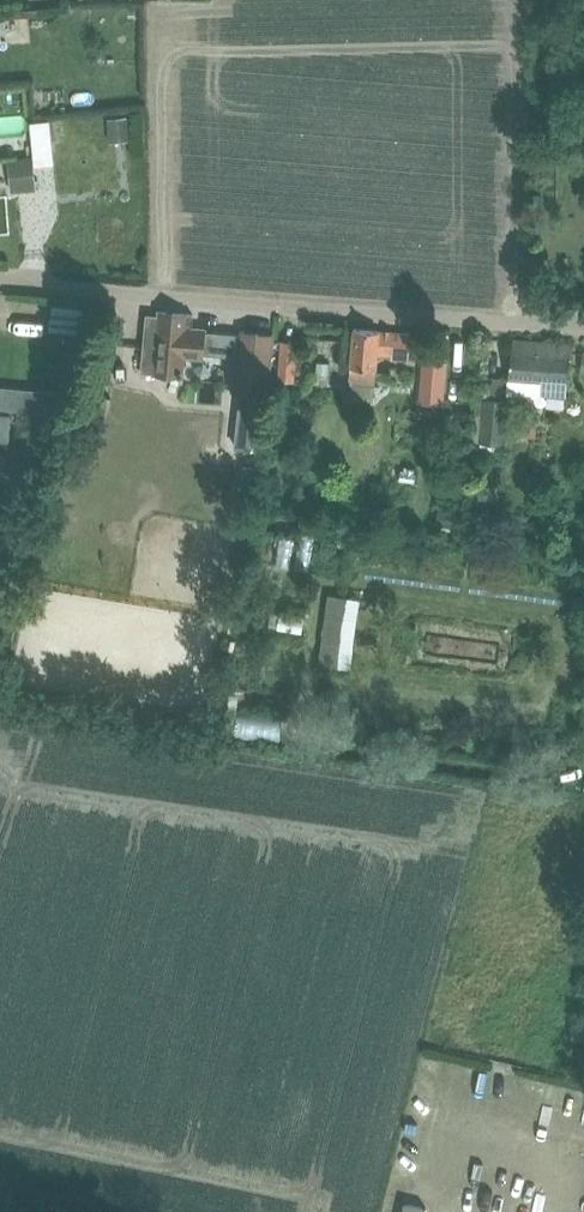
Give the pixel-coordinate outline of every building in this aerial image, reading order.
[(546,18),(546,32),(557,32),(557,18),(546,18)] [(127,118),(108,119),(110,136),(129,134),(127,118)] [(33,157),(9,159),(12,191),(36,189),(33,157)] [(52,304),(48,324),(75,330),(80,311),(52,304)] [(147,314),(142,371),(155,373),(154,374),(162,375),(183,377),(184,358),(187,358),(202,359),(202,353),(239,356),(242,333),(240,333),(205,330),(193,329),(194,314),(160,311),(159,315),(147,314)] [(350,374),(349,384),(375,387),(376,377),(379,355),(392,356),(392,359),(409,360),(409,358),(411,334),(354,328),(353,343),(352,352),(350,374)] [(252,449),(259,393),(267,394),(274,335),(242,331),(242,335),(240,355),(239,359),(239,360),(245,360),(235,446),(252,449)] [(484,396),(481,444),(502,445),(508,395),(541,398),(541,393),(542,377),(568,379),(572,344),(513,340),(512,364),(510,375),(510,378),(494,376),(492,397),(484,396)] [(297,343),(282,342),(279,380),(295,381),(297,343)] [(423,360),(421,388),(445,390),(447,362),(423,360)] [(36,412),(37,394),(0,390),(0,409),(36,412)] [(456,512),(438,509),(436,525),(454,528),(456,512)] [(273,533),(271,566),(310,568),(311,535),(273,533)] [(339,533),(337,544),(348,546),(350,535),(339,533)] [(7,566),(15,544),(0,538),(0,563),(7,566)] [(353,666),(357,594),(323,592),(320,664),(353,666)] [(277,610),(275,628),(301,631),(303,613),(277,610)] [(280,734),(280,714),(234,715),(235,735),(280,734)] [(426,1207),(405,1202),(402,1211),(425,1211),(426,1207)]
